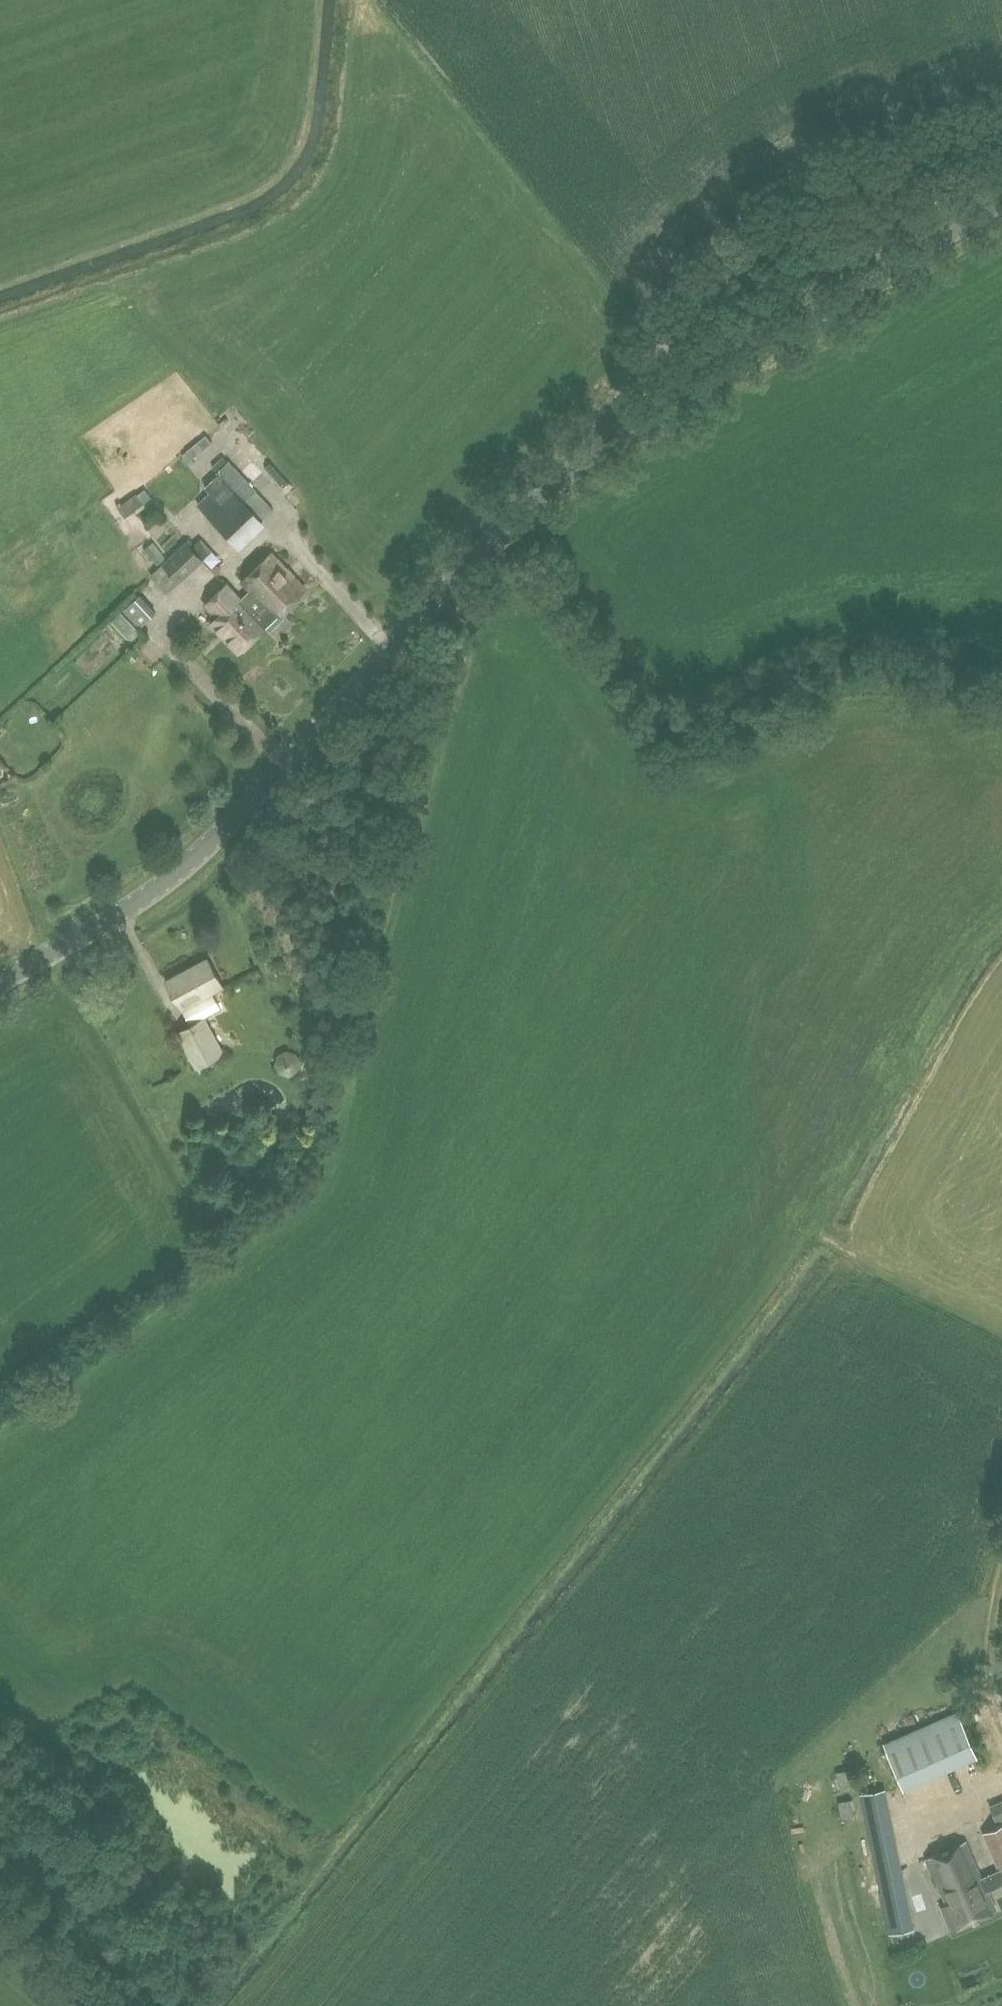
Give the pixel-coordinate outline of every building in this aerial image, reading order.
[(253,433),(246,438),(240,429),(236,432),(254,460),(266,452),(253,433)] [(211,471),(231,451),(213,432),(192,452),(211,471)] [(273,510),(235,470),(227,462),(217,471),(225,480),(198,507),(236,546),(273,510)] [(124,503),(132,520),(154,509),(146,493),(124,503)] [(187,542),(154,572),(170,589),(203,560),(187,542)] [(305,588),(293,576),(271,552),(241,581),(249,589),(275,617),(305,588)] [(238,652),(275,617),(249,589),(240,598),(226,583),(205,603),(217,616),(210,622),(238,652)] [(138,638),(160,613),(144,598),(121,623),(138,638)] [(211,992),(222,987),(206,959),(166,981),(190,1025),(177,1032),(196,1067),(223,1052),(205,1018),(221,1009),(211,992)] [(958,1711),(884,1743),(904,1787),(978,1755),(958,1711)] [(885,1794),(875,1796),(849,1800),(852,1815),(865,1813),(869,1832),(889,1930),(912,1926),(885,1794)] [(984,1833),(1000,1869),(982,1877),(966,1840),(926,1858),(946,1904),(941,1906),(951,1929),(996,1909),(988,1891),(1001,1885),(1001,1825),(984,1833)]
